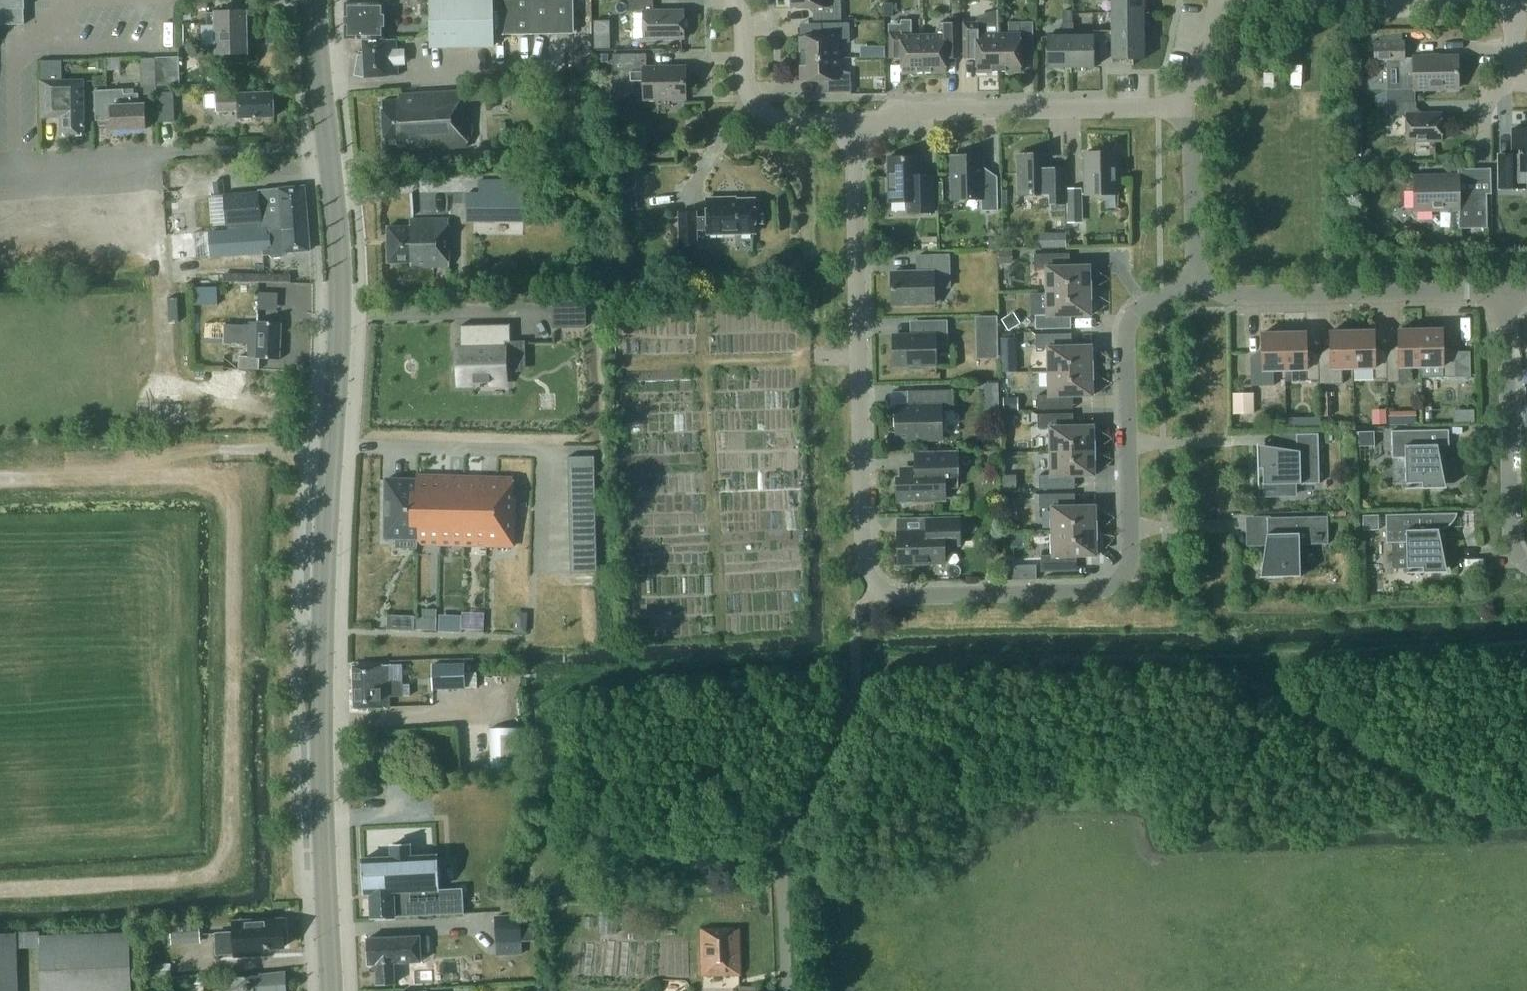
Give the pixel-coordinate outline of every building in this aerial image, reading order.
[(23,22),(22,6),(24,6),(24,0),(0,0),(0,23),(23,22)] [(493,36),(574,35),(573,0),(429,0),(429,48),(493,47),(493,36)] [(646,10),(646,37),(685,37),(685,9),(655,9),(655,0),(631,0),(631,10),(646,10)] [(793,6),(813,5),(814,18),(842,18),(842,0),(792,0),(793,6)] [(1144,12),(1144,0),(1114,0),(1114,13),(1144,12)] [(356,73),(363,75),(363,78),(396,75),(396,64),(403,64),(402,50),(395,50),(394,39),(383,39),(384,3),(346,2),(345,2),(344,38),(362,39),(363,54),(353,52),(353,54),(359,55),(356,73)] [(247,52),(246,9),(207,10),(208,24),(215,24),(216,52),(247,52)] [(1010,21),(1010,33),(999,34),(999,9),(998,9),(998,11),(999,11),(999,71),(1021,71),(1021,50),(1034,50),(1034,21),(1010,21)] [(1073,66),(1072,35),(1075,35),(1075,21),(1073,21),(1072,10),(1063,10),(1064,35),(1048,35),(1049,66),(1073,66)] [(978,50),(978,71),(999,71),(999,11),(998,11),(981,16),(983,21),(964,21),(965,50),(978,50)] [(1095,35),(1095,36),(1144,35),(1144,12),(1114,13),(1115,29),(1095,30),(1095,35)] [(924,72),(924,36),(913,36),(913,19),(903,19),(903,23),(890,23),(890,51),(904,51),(904,72),(924,72)] [(801,35),(802,58),(838,57),(838,43),(850,42),(850,22),(821,22),(822,35),(801,35)] [(924,36),(924,72),(947,72),(947,51),(959,51),(959,22),(940,22),(937,36),(924,36)] [(610,35),(594,35),(594,47),(610,47),(610,35)] [(1075,35),(1072,35),(1073,66),(1096,65),(1095,41),(1095,36),(1095,35),(1075,35)] [(1144,35),(1095,36),(1095,41),(1114,41),(1115,58),(1145,58),(1144,35)] [(1405,40),(1374,41),(1374,62),(1394,62),(1394,61),(1401,60),(1401,57),(1405,57),(1405,40)] [(873,46),(873,56),(885,56),(885,46),(873,46)] [(649,67),(649,53),(615,53),(615,79),(646,79),(646,100),(661,99),(661,97),(686,97),(686,67),(649,67)] [(1416,99),(1415,87),(1460,86),(1459,54),(1415,55),(1415,56),(1405,57),(1401,57),(1401,60),(1402,87),(1387,88),(1387,100),(1416,99)] [(182,84),(182,55),(158,56),(158,84),(182,84)] [(838,57),(802,58),(802,79),(822,78),(822,91),(851,91),(851,71),(839,69),(838,57)] [(1274,82),(1274,73),(1264,73),(1264,82),(1274,82)] [(86,135),(86,80),(43,80),(43,116),(62,116),(62,135),(86,135)] [(486,87),(470,88),(471,101),(487,100),(486,87)] [(113,130),(146,128),(145,103),(140,103),(139,92),(125,93),(125,88),(95,90),(96,120),(113,120),(113,130)] [(174,91),(158,92),(159,122),(175,122),(174,91)] [(463,91),(399,95),(399,101),(380,102),(383,148),(406,146),(406,151),(467,147),(463,91)] [(216,94),(217,111),(239,111),(239,116),(274,115),(273,93),(216,94)] [(1418,112),(1418,99),(1416,99),(1387,100),(1388,116),(1407,115),(1408,140),(1443,139),(1442,112),(1418,112)] [(1498,161),(1499,187),(1519,187),(1526,187),(1526,128),(1512,128),(1512,161),(1498,161)] [(1118,193),(1117,151),(1085,152),(1086,194),(1118,193)] [(1050,175),(1050,153),(1018,154),(1019,194),(1050,194),(1050,203),(1065,202),(1064,174),(1050,175)] [(983,154),(951,155),(952,199),(982,198),(982,210),(998,210),(997,176),(983,176),(983,154)] [(934,175),(920,175),(920,156),(888,157),(889,201),(908,201),(908,212),(934,211),(934,175)] [(1458,206),(1458,226),(1487,226),(1486,189),(1458,190),(1458,174),(1415,175),(1416,207),(1458,206)] [(480,194),(479,220),(495,221),(495,214),(524,215),(524,181),(480,180),(480,194)] [(224,181),(213,182),(215,196),(225,195),(224,181)] [(225,195),(227,225),(261,222),(261,228),(171,235),(172,260),(196,258),(197,260),(271,253),(274,257),(282,256),(286,251),(287,251),(309,250),(304,185),(259,189),(259,196),(253,196),(253,193),(225,195)] [(1082,216),(1082,190),(1067,190),(1068,216),(1082,216)] [(680,211),(681,243),(697,243),(697,230),(708,229),(708,233),(756,232),(755,198),(729,199),(728,197),(708,198),(708,216),(697,216),(697,211),(680,211)] [(448,220),(410,220),(410,227),(387,227),(387,262),(410,262),(410,267),(448,267),(448,220)] [(1066,233),(1054,233),(1054,247),(1067,247),(1066,233)] [(989,235),(989,248),(1001,248),(1001,235),(989,235)] [(937,249),(937,237),(922,237),(922,249),(937,249)] [(1013,263),(1013,250),(999,250),(999,264),(1013,263)] [(1047,291),(1090,290),(1090,264),(1088,264),(1088,265),(1063,266),(1062,254),(1070,254),(1070,253),(1034,253),(1034,268),(1046,267),(1047,291)] [(950,286),(949,254),(917,255),(918,271),(892,272),(893,304),(934,303),(934,287),(950,286)] [(217,287),(196,287),(196,305),(217,304),(217,287)] [(1090,290),(1047,291),(1048,314),(1036,314),(1036,329),(1071,328),(1071,326),(1064,327),(1064,315),(1090,314),(1090,315),(1091,315),(1090,290)] [(1009,330),(1021,323),(1014,312),(1002,319),(1009,330)] [(997,316),(978,317),(978,333),(979,358),(998,357),(997,332),(997,316)] [(894,365),(907,365),(910,367),(921,367),(923,364),(936,364),(936,343),(948,343),(947,319),(917,320),(917,334),(894,334),(894,365)] [(259,357),(279,357),(280,322),(249,321),(248,356),(240,355),(239,367),(258,368),(259,357)] [(463,349),(457,349),(457,375),(458,385),(507,384),(506,374),(505,341),(511,341),(510,324),(459,326),(460,342),(463,342),(463,349)] [(226,342),(241,342),(242,326),(227,325),(226,342)] [(1399,352),(1387,352),(1387,378),(1388,382),(1411,381),(1411,367),(1421,366),(1421,328),(1398,329),(1399,352)] [(1443,328),(1421,328),(1421,366),(1422,377),(1471,376),(1470,350),(1443,351),(1443,328)] [(1319,354),(1319,380),(1319,384),(1343,383),(1343,368),(1353,368),(1352,330),(1330,331),(1331,354),(1319,354)] [(1375,330),(1352,330),(1353,368),(1375,367),(1376,378),(1387,378),(1387,352),(1375,353),(1375,330)] [(1307,331),(1284,332),(1285,370),(1307,369),(1307,380),(1319,380),(1319,354),(1307,354),(1307,331)] [(1251,385),(1264,385),(1274,385),(1274,370),(1285,370),(1284,332),(1262,332),(1263,355),(1250,356),(1251,385)] [(1049,371),(1092,370),(1091,344),(1090,344),(1090,345),(1064,346),(1064,334),(1071,334),(1071,333),(1036,333),(1036,348),(1048,347),(1049,371)] [(1002,338),(1001,338),(1001,352),(1016,352),(1016,338),(1015,338),(1002,338)] [(1092,370),(1049,371),(1049,394),(1037,394),(1038,409),(1073,408),(1073,406),(1066,406),(1066,395),(1091,394),(1091,395),(1093,395),(1092,370)] [(999,383),(985,383),(986,412),(999,412),(999,383)] [(953,406),(952,389),(908,390),(909,406),(895,406),(896,439),(943,438),(942,406),(953,406)] [(1331,416),(1331,391),(1321,392),(1321,417),(1331,416)] [(1019,411),(1018,397),(1003,398),(1004,411),(1019,411)] [(1386,424),(1386,410),(1373,410),(1374,424),(1386,424)] [(1404,411),(1389,411),(1389,423),(1404,423),(1404,411)] [(1006,424),(1015,424),(1014,412),(1005,412),(1006,424)] [(1050,427),(1051,451),(1094,450),(1093,424),(1092,424),(1092,425),(1066,425),(1066,414),(1073,414),(1073,412),(1038,413),(1038,427),(1050,427)] [(1422,482),(1422,488),(1447,487),(1447,486),(1446,486),(1438,445),(1449,444),(1449,428),(1391,430),(1392,457),(1405,457),(1406,482),(1422,482)] [(1375,446),(1375,431),(1358,432),(1359,447),(1375,446)] [(1263,484),(1320,482),(1318,432),(1296,433),(1297,452),(1291,452),(1291,449),(1258,444),(1258,443),(1257,443),(1258,468),(1263,467),(1263,484)] [(1094,450),(1051,451),(1051,474),(1039,474),(1039,488),(1075,488),(1075,486),(1068,487),(1067,475),(1093,474),(1093,475),(1094,475),(1094,450)] [(958,480),(957,452),(916,454),(916,455),(925,455),(925,468),(902,469),(902,480),(897,480),(897,485),(898,489),(899,492),(900,496),(904,504),(914,499),(940,498),(945,498),(945,487),(945,486),(949,486),(954,485),(958,483),(958,480)] [(595,471),(595,456),(568,456),(568,471),(595,471)] [(595,471),(568,471),(569,486),(595,485),(595,471)] [(418,538),(418,535),(509,538),(509,546),(514,546),(515,497),(513,497),(513,478),(417,475),(417,480),(386,479),(385,537),(418,538)] [(1004,483),(1004,492),(1017,492),(1017,483),(1004,483)] [(569,486),(569,500),(596,500),(595,485),(569,486)] [(1052,507),(1053,531),(1096,530),(1095,504),(1094,504),(1094,505),(1068,506),(1068,494),(1075,494),(1075,493),(1040,493),(1040,508),(1052,507)] [(1017,517),(1017,496),(1007,496),(1007,517),(1017,517)] [(569,500),(569,515),(596,514),(596,500),(569,500)] [(1003,512),(995,512),(996,532),(1004,532),(1003,512)] [(1457,513),(1457,512),(1386,514),(1386,542),(1406,541),(1407,567),(1423,567),(1423,572),(1448,571),(1448,570),(1447,570),(1439,529),(1441,529),(1444,528),(1446,527),(1448,526),(1449,525),(1451,524),(1452,523),(1453,521),(1455,518),(1456,516),(1457,513)] [(569,515),(570,530),(596,529),(596,514),(569,515)] [(1363,529),(1379,529),(1379,514),(1363,514),(1363,529)] [(1328,543),(1328,515),(1266,517),(1267,533),(1261,575),(1260,575),(1260,577),(1301,575),(1300,544),(1328,543)] [(928,518),(928,530),(898,531),(899,563),(945,562),(944,544),(960,544),(960,517),(928,518)] [(597,543),(596,529),(570,530),(570,544),(597,543)] [(1096,530),(1053,531),(1053,554),(1041,555),(1041,571),(1077,570),(1077,569),(1070,569),(1069,555),(1095,554),(1095,555),(1096,555),(1096,530)] [(570,558),(597,558),(597,543),(570,544),(570,558)] [(1014,555),(1004,556),(1005,579),(1037,578),(1037,564),(1015,565),(1014,555)] [(597,572),(597,558),(570,558),(571,573),(597,572)] [(437,617),(437,609),(423,609),(423,616),(422,628),(436,629),(437,617)] [(462,615),(450,615),(449,632),(461,632),(462,628),(462,615)] [(527,622),(518,622),(514,626),(514,631),(526,632),(527,622)] [(353,666),(354,681),(354,708),(390,707),(389,697),(403,696),(403,680),(389,680),(389,664),(353,666)] [(432,665),(433,689),(465,688),(464,664),(432,665)] [(490,728),(491,768),(523,767),(522,727),(490,728)] [(362,858),(364,894),(369,894),(371,918),(463,913),(462,890),(438,891),(438,878),(441,878),(440,866),(437,867),(436,854),(410,856),(409,845),(390,846),(390,857),(362,858)] [(522,955),(520,916),(496,917),(498,956),(522,955)] [(268,948),(284,947),(284,943),(287,943),(287,928),(283,928),(283,919),(259,920),(260,922),(234,923),(235,932),(216,933),(217,954),(236,953),(236,955),(268,954),(268,948)] [(200,920),(172,921),(173,941),(201,940),(200,920)] [(740,975),(739,929),(701,930),(702,976),(740,975)] [(0,933),(0,990),(19,990),(17,932),(0,933)] [(39,935),(41,990),(130,990),(128,932),(39,935)] [(420,951),(431,950),(430,935),(420,936),(420,951)] [(367,939),(368,965),(376,964),(377,984),(395,983),(394,964),(421,962),(420,936),(367,939)] [(172,977),(171,963),(141,965),(142,979),(172,977)] [(285,973),(230,979),(231,990),(286,990),(285,973)]
